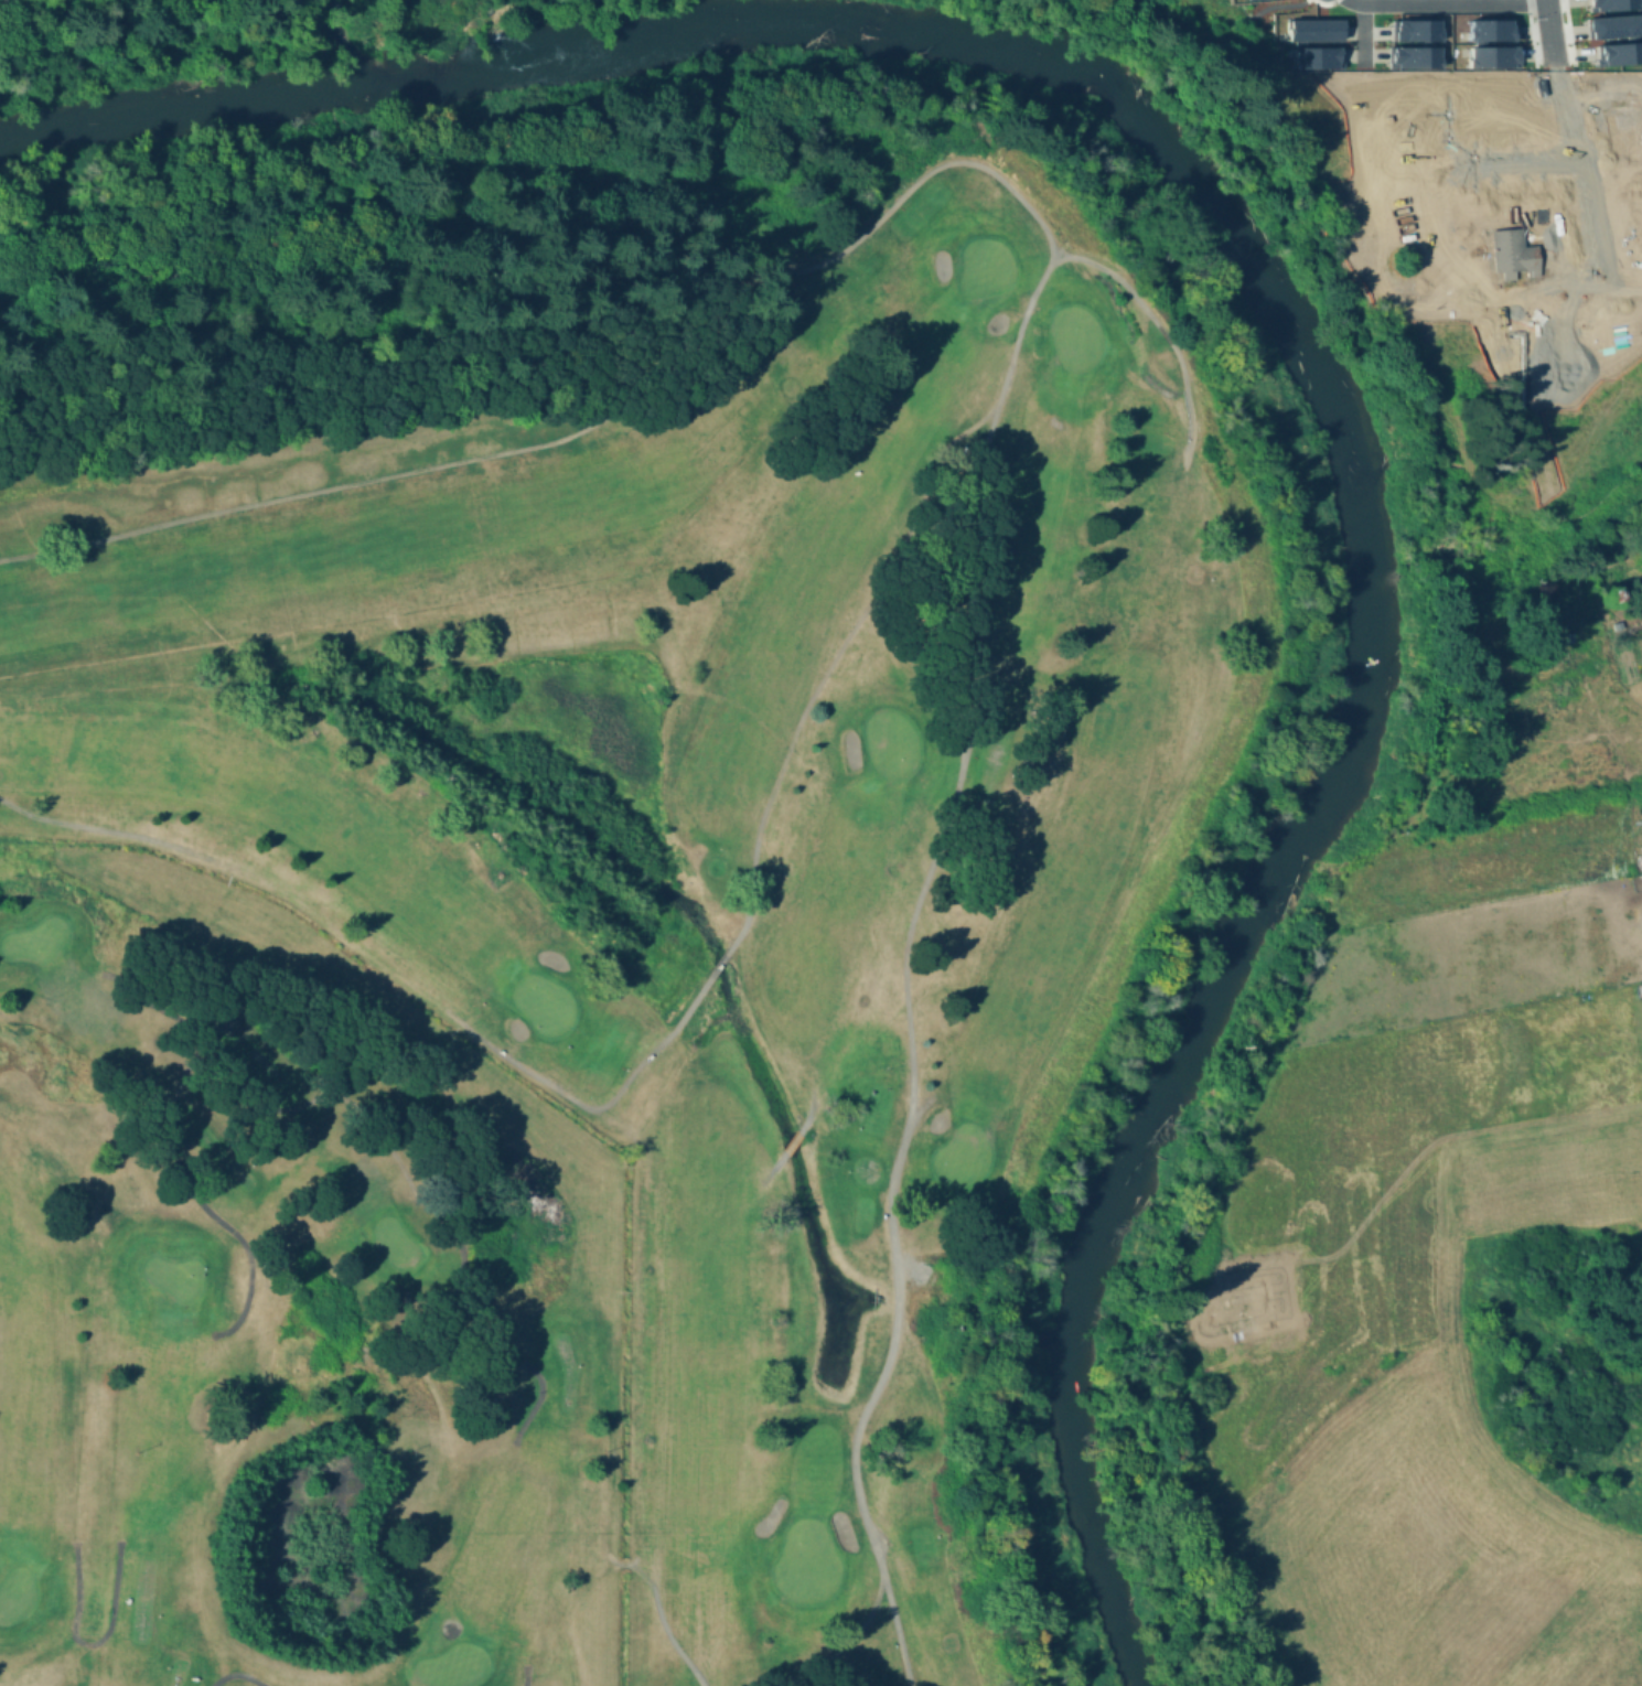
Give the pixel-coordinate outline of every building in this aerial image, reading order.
[(1585,10),(1584,0),(1634,0),(1634,7),(1585,10)] [(1581,17),(1638,12),(1638,20),(1640,19),(1640,34),(1584,37),(1584,25),(1582,25),(1581,17)] [(1283,18),(1340,17),(1340,24),(1337,24),(1337,31),(1335,31),(1335,40),(1281,40),(1281,25),(1283,25),(1283,18)] [(1387,18),(1434,18),(1434,26),(1435,26),(1436,40),(1388,41),(1388,35),(1387,35),(1387,18)] [(1462,25),(1462,40),(1511,40),(1510,18),(1464,18),(1464,25),(1462,25)] [(1591,65),(1639,62),(1639,53),(1641,53),(1640,39),(1591,43),(1592,57),(1591,57),(1591,65)] [(1464,45),(1514,44),(1514,66),(1462,66),(1462,56),(1464,56),(1464,45)] [(1384,45),(1434,45),(1434,56),(1435,56),(1435,67),(1384,67),(1384,45)] [(1288,46),(1334,46),(1334,60),(1338,60),(1338,66),(1289,66),(1290,60),(1288,60),(1288,46)] [(1382,74),(1430,75),(1430,96),(1382,96),(1382,74)] [(1381,100),(1429,101),(1429,122),(1381,122),(1381,100)] [(1499,127),(1515,127),(1515,111),(1500,110),(1499,127)] [(1493,113),(1468,114),(1469,123),(1493,122),(1493,113)] [(1606,129),(1641,125),(1641,146),(1633,148),(1609,151),(1606,129)] [(1381,126),(1429,127),(1429,148),(1381,147),(1381,126)] [(1381,153),(1429,154),(1429,175),(1381,174),(1381,153)] [(1537,182),(1537,232),(1516,232),(1516,182),(1537,182)] [(1513,189),(1513,238),(1492,238),(1492,189),(1513,189)] [(1490,270),(1533,268),(1532,244),(1520,244),(1519,227),(1488,228),(1490,270)] [(1629,238),(1641,236),(1641,258),(1632,259),(1629,238)] [(1491,257),(1539,258),(1539,279),(1490,278),(1491,257)] [(1629,266),(1641,264),(1641,285),(1631,287),(1629,266)] [(1628,297),(1641,294),(1641,316),(1631,318),(1628,297)] [(1579,335),(1579,384),(1558,384),(1558,335),(1579,335)] [(1553,337),(1553,386),(1532,386),(1532,337),(1553,337)]
